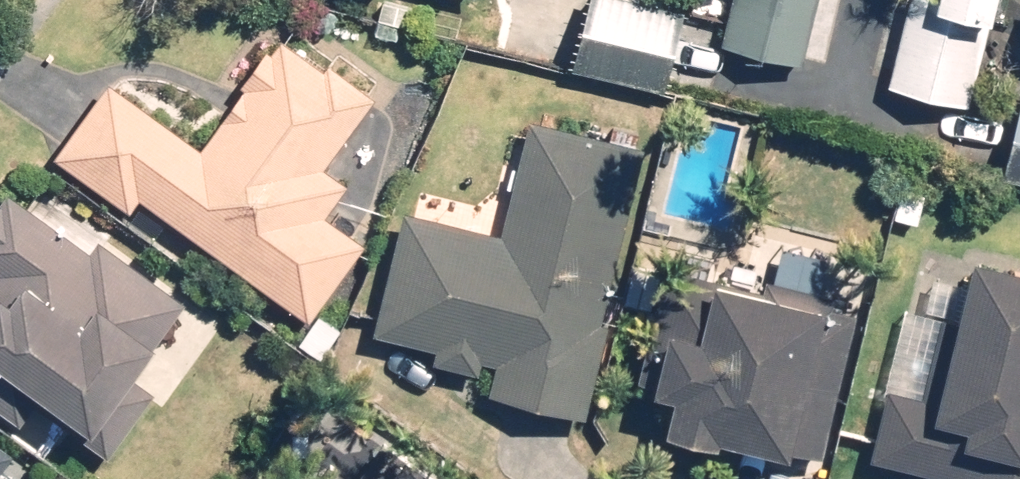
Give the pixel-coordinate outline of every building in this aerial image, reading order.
[(646,0),(586,0),(570,67),(662,89),(681,8),(646,0)] [(719,43),(801,62),(816,0),(729,0),(719,43)] [(992,0),(906,0),(885,85),(966,105),(992,0)] [(290,308),(306,319),(362,242),(321,213),(344,182),(322,166),(373,95),(326,61),(321,68),(279,37),(268,51),(264,48),(238,84),(242,87),(199,147),(106,80),(52,154),(127,208),(136,196),(260,286),(244,309),(274,331),(290,308)] [(998,177),(1019,182),(1019,96),(1018,96),(998,177)] [(481,357),(494,360),(486,393),(583,416),(606,323),(599,321),(641,146),(635,145),(638,132),(611,126),(608,138),(528,119),(501,230),(401,206),(371,331),(432,346),(429,360),(477,371),(481,357)] [(95,238),(86,249),(6,191),(0,199),(0,412),(16,423),(37,395),(70,418),(64,426),(105,456),(152,392),(129,375),(183,301),(95,238)] [(968,254),(952,319),(940,316),(921,395),(886,387),(882,400),(849,392),(840,430),(873,438),(869,457),(957,478),(956,478),(1019,478),(1019,267),(968,254)] [(734,271),(731,282),(663,265),(634,383),(669,392),(660,427),(782,456),(784,449),(820,457),(855,312),(830,306),(833,294),(734,271)] [(320,358),(340,328),(317,314),(298,343),(320,358)] [(11,453),(0,445),(0,468),(11,453)] [(399,450),(378,478),(439,478),(399,450)] [(304,478),(355,478),(322,455),(304,478)]
